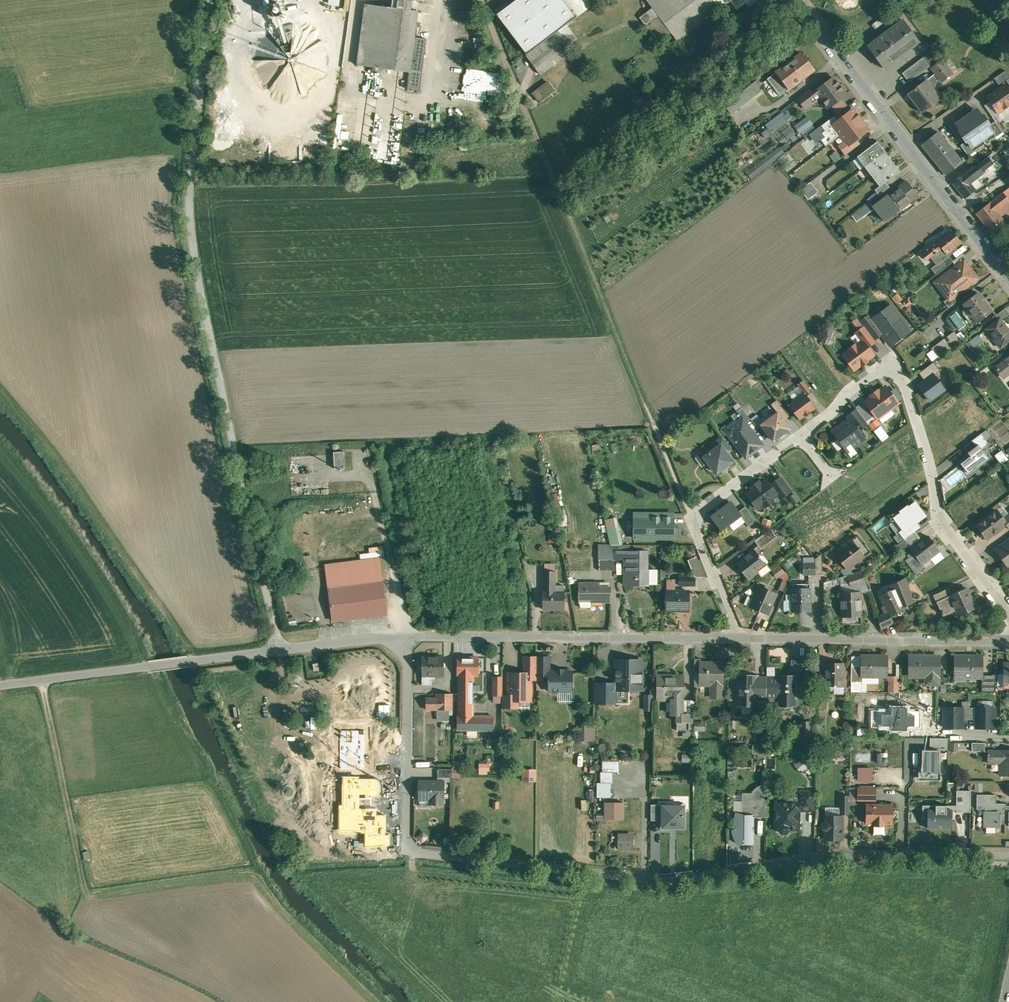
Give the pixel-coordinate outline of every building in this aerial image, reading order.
[(497,14),(527,54),(578,15),(567,0),(516,0),(497,14)] [(578,15),(578,16),(599,0),(567,0),(578,15)] [(728,3),(726,0),(646,0),(652,8),(670,32),(677,41),(728,3)] [(419,11),(365,3),(357,65),(410,72),(411,72),(416,37),(419,11)] [(670,32),(652,8),(639,17),(658,41),(670,32)] [(903,19),(868,46),(876,57),(875,58),(882,67),(883,67),(884,68),(893,61),(894,61),(900,57),(899,56),(911,48),(919,42),(920,41),(903,19)] [(294,23),(285,26),(290,43),(293,42),(294,23)] [(527,54),(526,55),(541,74),(573,50),(559,31),(527,54)] [(427,39),(416,37),(411,72),(410,72),(408,89),(420,91),(427,39)] [(801,54),(767,79),(780,96),(814,70),(801,54)] [(291,58),(255,61),(256,78),(264,87),(266,86),(274,97),(295,95),(297,93),(304,92),(325,75),(324,56),(317,56),(317,57),(312,57),(306,62),(295,63),(291,58)] [(923,57),(902,73),(909,82),(930,66),(923,57)] [(953,74),(942,59),(931,67),(942,82),(953,74)] [(994,78),(999,85),(1008,78),(1008,74),(1006,70),(994,78)] [(482,91),(483,75),(469,74),(468,90),(482,91)] [(927,80),(925,82),(931,90),(936,86),(937,82),(937,79),(934,75),(927,80)] [(847,94),(834,77),(821,87),(826,94),(821,97),(829,107),(847,94)] [(757,79),(723,105),(731,115),(761,92),(759,89),(761,84),(757,79)] [(533,93),(541,103),(556,90),(548,80),(533,93)] [(926,80),(908,93),(923,112),(941,99),(940,98),(938,100),(931,90),(925,82),(927,80),(926,80)] [(992,94),(994,95),(993,98),(990,101),(998,112),(1008,105),(1008,90),(1005,85),(992,94)] [(813,93),(812,94),(817,100),(821,97),(826,94),(821,87),(813,93)] [(810,89),(799,97),(807,109),(817,100),(812,94),(813,93),(810,89)] [(853,109),(833,125),(841,135),(861,119),(853,109)] [(977,109),(956,124),(961,130),(959,131),(966,141),(968,140),(972,147),(973,147),(993,133),(994,133),(989,126),(990,124),(983,114),(982,116),(977,109)] [(793,118),(787,110),(766,125),(772,133),(793,118)] [(802,135),(815,126),(808,116),(795,125),(802,135)] [(861,119),(841,135),(848,145),(849,145),(857,139),(869,130),(861,119)] [(1003,132),(995,121),(990,124),(989,126),(994,133),(993,133),(996,137),(1003,132)] [(790,125),(776,137),(783,144),(796,133),(790,125)] [(963,162),(938,131),(922,144),(947,175),(963,162)] [(857,139),(849,145),(848,145),(842,150),(846,155),(860,144),(857,139)] [(966,141),(961,145),(969,156),(976,151),(973,147),(972,147),(968,140),(966,141)] [(877,141),(857,157),(865,167),(885,152),(877,141)] [(780,146),(747,172),(752,178),(785,153),(780,146)] [(838,151),(831,155),(835,162),(842,158),(838,151)] [(885,152),(865,167),(872,176),(892,161),(885,152)] [(989,157),(978,165),(982,171),(993,162),(989,157)] [(892,161),(872,176),(880,186),(886,182),(900,171),(892,161)] [(978,165),(954,183),(965,197),(976,189),(971,182),(984,173),(982,171),(978,165)] [(811,181),(801,189),(805,194),(815,186),(811,181)] [(907,181),(886,197),(892,204),(893,203),(898,210),(918,195),(907,181)] [(886,182),(880,186),(875,189),(879,194),(882,192),(890,187),(886,182)] [(815,186),(805,194),(808,199),(819,192),(815,186)] [(879,194),(870,202),(874,207),(886,197),(882,192),(879,194)] [(976,213),(997,239),(1008,229),(1008,225),(1008,224),(1002,216),(1008,211),(1008,199),(1004,192),(976,213)] [(886,197),(874,207),(879,214),(892,204),(886,197)] [(858,222),(872,211),(866,204),(853,215),(858,222)] [(951,231),(938,240),(943,247),(947,253),(960,243),(951,231)] [(938,240),(929,247),(934,254),(943,247),(938,240)] [(929,247),(921,253),(926,259),(934,254),(929,247)] [(963,253),(954,260),(953,261),(956,266),(964,261),(966,263),(969,261),(963,253)] [(945,257),(936,263),(941,270),(953,261),(954,260),(949,255),(946,258),(945,257)] [(956,266),(936,282),(948,298),(949,300),(955,295),(977,278),(966,263),(964,261),(956,266)] [(978,292),(964,303),(978,322),(992,311),(994,310),(988,303),(987,304),(984,300),(985,299),(984,300),(978,292)] [(955,295),(949,300),(948,298),(944,301),(949,308),(958,300),(955,295)] [(910,329),(892,306),(882,313),(886,318),(877,325),(876,325),(882,333),(891,344),(910,329)] [(997,315),(999,319),(1000,319),(1000,320),(1000,321),(1008,314),(1008,312),(1006,308),(997,315)] [(877,325),(866,311),(858,317),(858,318),(865,326),(874,339),(882,333),(876,325),(877,325)] [(959,329),(966,325),(958,312),(950,316),(959,329)] [(858,318),(853,322),(860,331),(865,326),(858,318)] [(1000,320),(1000,319),(999,319),(987,329),(1001,347),(1008,341),(1008,330),(1008,329),(1007,329),(1000,321),(1000,320)] [(874,339),(865,326),(860,331),(859,331),(864,338),(863,341),(868,347),(876,341),(874,339)] [(954,331),(932,348),(939,357),(962,341),(954,331)] [(979,335),(970,342),(974,347),(983,340),(979,335)] [(856,344),(849,349),(850,350),(844,355),(854,369),(861,364),(862,366),(868,361),(867,360),(874,355),(868,347),(863,341),(857,346),(856,344)] [(995,367),(1003,378),(1008,374),(1008,357),(995,367)] [(934,362),(919,373),(925,381),(934,374),(935,375),(940,370),(934,362)] [(925,381),(919,386),(930,400),(945,389),(935,375),(934,374),(925,381)] [(804,380),(798,384),(805,393),(805,392),(808,395),(812,392),(804,380)] [(738,387),(732,393),(738,400),(744,394),(738,387)] [(895,399),(886,387),(879,392),(878,390),(871,395),(873,397),(867,401),(866,402),(876,414),(878,417),(891,408),(888,404),(895,399)] [(805,393),(788,405),(800,420),(806,416),(811,412),(817,407),(808,395),(805,392),(805,393)] [(865,400),(856,407),(858,409),(867,421),(876,414),(866,402),(867,401),(865,400)] [(778,401),(772,405),(776,410),(782,406),(778,401)] [(789,416),(782,406),(776,410),(778,412),(784,420),(789,416)] [(732,415),(738,422),(743,418),(745,421),(750,418),(742,408),(732,415)] [(858,409),(847,417),(849,419),(850,419),(858,430),(868,423),(867,421),(858,409)] [(778,412),(762,424),(774,440),(790,428),(784,420),(778,412)] [(738,422),(727,430),(746,455),(762,444),(745,421),(743,418),(738,422)] [(849,419),(834,431),(848,450),(864,438),(858,430),(850,419),(849,419)] [(987,440),(982,433),(972,440),(976,446),(979,444),(983,449),(987,446),(987,445),(988,444),(988,442),(988,441),(987,440)] [(732,449),(723,437),(722,437),(718,440),(721,445),(727,453),(732,450),(732,449)] [(718,440),(703,452),(706,456),(721,445),(718,440)] [(976,446),(968,452),(971,456),(961,463),(969,474),(990,458),(983,449),(979,444),(976,446)] [(706,456),(705,457),(717,473),(722,469),(723,470),(729,465),(728,464),(733,461),(727,453),(721,445),(706,456)] [(996,455),(1003,464),(1008,459),(1008,458),(1002,450),(996,455)] [(345,451),(334,452),(335,468),(346,468),(345,451)] [(958,466),(939,479),(947,490),(966,477),(958,466)] [(782,477),(771,485),(778,494),(777,495),(780,499),(791,490),(782,477)] [(759,481),(751,487),(753,489),(747,494),(759,509),(764,504),(765,506),(773,500),(772,499),(777,495),(778,494),(771,485),(766,479),(761,483),(759,481)] [(731,502),(712,516),(722,529),(741,515),(739,511),(731,502)] [(916,502),(909,507),(908,506),(901,511),(902,513),(895,518),(904,530),(916,522),(925,515),(916,502)] [(757,520),(746,506),(739,511),(741,515),(749,526),(757,520)] [(997,510),(977,526),(986,539),(1006,524),(1002,518),(997,510)] [(673,514),(635,514),(634,538),(673,538),(673,514)] [(916,522),(904,530),(901,532),(906,538),(920,528),(916,522)] [(619,527),(607,527),(611,544),(620,544),(622,544),(619,527)] [(771,528),(756,540),(762,548),(778,536),(771,528)] [(922,539),(911,547),(915,553),(907,559),(918,574),(927,568),(922,561),(930,555),(931,558),(941,551),(939,549),(930,536),(924,541),(922,539)] [(906,538),(896,546),(900,552),(910,544),(906,538)] [(852,539),(845,545),(847,547),(836,555),(847,569),(865,556),(852,539)] [(996,551),(996,550),(995,551),(1008,568),(1008,567),(1008,541),(996,551)] [(611,544),(614,559),(620,559),(620,544),(611,544)] [(755,549),(742,558),(743,559),(738,564),(749,579),(758,572),(759,572),(757,569),(764,564),(761,559),(761,558),(755,549)] [(647,551),(627,551),(627,559),(629,559),(629,577),(625,577),(625,585),(648,585),(648,570),(647,570),(647,551)] [(697,557),(688,560),(694,576),(703,572),(697,557)] [(379,558),(326,565),(329,589),(382,582),(379,558)] [(614,559),(600,559),(600,570),(616,570),(614,559)] [(816,574),(816,563),(804,563),(804,574),(816,574)] [(556,572),(545,572),(544,592),(552,592),(553,587),(555,587),(556,572)] [(848,576),(850,584),(851,587),(866,582),(862,572),(848,576)] [(848,575),(841,577),(841,584),(850,584),(848,576),(848,575)] [(695,576),(679,576),(679,585),(695,585),(695,576)] [(841,577),(824,582),(824,589),(841,584),(841,577)] [(898,589),(897,588),(880,596),(884,604),(883,606),(885,611),(887,611),(888,612),(889,615),(905,608),(904,606),(914,601),(907,578),(897,583),(900,588),(898,589)] [(675,579),(667,579),(666,591),(675,591),(675,579)] [(382,582),(329,589),(333,621),(341,620),(342,623),(344,624),(350,623),(352,622),(351,618),(386,614),(382,582)] [(850,584),(841,584),(841,592),(861,591),(861,592),(869,592),(866,582),(851,587),(850,584)] [(600,583),(579,583),(579,601),(580,601),(580,598),(592,598),(592,601),(612,601),(612,588),(599,588),(599,584),(600,584),(600,583)] [(810,583),(793,583),(793,611),(811,611),(810,583)] [(777,593),(759,586),(750,607),(768,615),(768,614),(773,601),(774,601),(777,593)] [(951,588),(935,595),(938,602),(953,595),(953,594),(954,594),(951,588)] [(954,594),(953,594),(953,595),(938,602),(944,616),(958,610),(960,616),(977,608),(976,608),(970,595),(971,594),(968,588),(954,594)] [(675,591),(666,591),(666,609),(689,610),(689,591),(675,591)] [(841,592),(842,617),(862,616),(861,592),(861,591),(841,592)] [(544,592),(543,609),(564,610),(564,592),(552,592),(544,592)] [(592,598),(580,598),(580,601),(581,607),(590,607),(592,606),(592,601),(592,598)] [(888,612),(878,617),(881,628),(893,622),(889,615),(888,612)] [(862,616),(842,617),(842,625),(862,624),(862,616)] [(888,656),(862,655),(862,666),(862,676),(863,676),(887,676),(888,656)] [(444,657),(423,656),(422,674),(431,675),(444,675),(444,657)] [(538,657),(524,656),(524,669),(525,669),(525,673),(525,674),(531,674),(531,678),(537,679),(538,657)] [(940,656),(910,656),(910,676),(919,676),(919,675),(927,675),(927,684),(939,684),(939,676),(940,676),(940,656)] [(983,656),(955,656),(955,676),(982,676),(983,656)] [(478,657),(459,657),(458,675),(460,675),(459,716),(473,716),(474,675),(478,675),(478,657)] [(550,657),(538,657),(537,679),(549,679),(549,671),(550,671),(550,657)] [(642,660),(617,659),(617,683),(617,689),(631,689),(633,691),(638,691),(640,689),(642,689),(642,684),(644,682),(644,676),(642,674),(642,660)] [(701,662),(700,662),(701,672),(701,684),(712,684),(712,697),(723,697),(723,663),(701,662)] [(844,662),(826,662),(826,686),(834,686),(834,687),(846,687),(846,670),(843,670),(844,662)] [(862,666),(852,666),(851,682),(863,682),(863,676),(862,676),(862,666)] [(564,669),(558,669),(558,671),(550,671),(549,671),(549,679),(549,690),(550,690),(553,693),(558,693),(561,690),(572,690),(572,671),(564,671),(564,669)] [(525,673),(509,673),(509,695),(509,700),(519,700),(531,700),(531,691),(532,691),(532,684),(531,684),(531,678),(531,674),(525,674),(525,673)] [(431,675),(422,674),(422,684),(430,684),(431,675)] [(684,675),(670,675),(670,676),(657,676),(657,695),(672,695),(672,698),(672,714),(677,714),(683,714),(683,699),(684,699),(684,675)] [(758,675),(737,675),(736,704),(758,704),(758,698),(758,676),(758,675)] [(767,677),(758,676),(758,698),(767,698),(767,677)] [(798,676),(777,676),(777,677),(777,699),(767,698),(767,710),(775,710),(775,704),(777,704),(776,705),(798,705),(798,676)] [(503,677),(494,677),(494,695),(503,695),(503,677)] [(777,677),(767,677),(767,698),(777,699),(777,677)] [(996,677),(985,677),(984,692),(995,693),(996,677)] [(617,683),(596,683),(596,703),(617,703),(617,689),(617,683)] [(453,693),(437,693),(437,698),(437,709),(453,709),(453,693)] [(509,695),(503,695),(503,707),(519,707),(519,700),(509,700),(509,695)] [(437,698),(426,697),(426,709),(437,709),(437,698)] [(754,715),(754,706),(742,706),(742,715),(754,715)] [(963,707),(945,707),(944,727),(962,727),(963,719),(963,707)] [(995,708),(977,707),(977,719),(976,727),(994,728),(995,708)] [(436,710),(436,721),(449,721),(450,710),(436,710)] [(683,714),(677,714),(677,730),(689,730),(689,714),(683,714)] [(459,716),(459,729),(493,730),(494,716),(459,716)] [(596,724),(582,724),(582,741),(596,741),(596,724)] [(930,738),(930,749),(941,749),(941,750),(948,750),(948,738),(930,738)] [(985,742),(972,742),(972,751),(988,751),(985,751),(985,742)] [(729,744),(728,765),(734,765),(735,750),(744,750),(745,745),(729,744)] [(930,749),(918,749),(918,779),(941,779),(941,750),(941,749),(930,749)] [(1000,749),(1000,751),(988,751),(988,762),(988,761),(1000,761),(1000,775),(1008,775),(1008,749),(1000,749)] [(803,757),(794,764),(801,772),(810,765),(803,757)] [(619,759),(602,759),(602,772),(619,772),(619,759)] [(488,764),(479,764),(478,774),(487,775),(488,764)] [(858,782),(874,781),(874,767),(858,767),(858,782)] [(453,768),(437,768),(437,776),(453,777),(453,768)] [(536,769),(522,769),(522,781),(536,781),(536,769)] [(600,772),(600,782),(612,782),(612,772),(600,772)] [(443,780),(419,780),(419,798),(431,798),(431,803),(443,803),(443,798),(443,780)] [(610,783),(597,783),(598,797),(610,797),(610,783)] [(984,792),(983,783),(975,783),(976,792),(984,792)] [(765,784),(761,785),(758,786),(756,787),(755,789),(753,792),(752,795),(751,797),(751,799),(765,799),(765,784)] [(876,788),(858,787),(858,800),(876,800),(876,788)] [(815,791),(798,791),(798,793),(798,803),(799,803),(799,810),(803,810),(803,811),(815,811),(815,791)] [(798,793),(785,793),(785,802),(798,803),(798,793)] [(957,814),(971,814),(970,793),(956,793),(957,814)] [(977,809),(986,809),(986,812),(984,812),(984,826),(998,826),(999,823),(1008,824),(1008,806),(1005,806),(1005,804),(996,803),(996,794),(977,794),(977,809)] [(850,796),(841,795),(840,813),(842,813),(842,816),(842,813),(849,814),(850,796)] [(735,808),(743,808),(743,797),(735,797),(735,808)] [(765,799),(751,799),(751,815),(755,815),(755,817),(765,817),(765,799)] [(785,802),(777,802),(777,828),(779,828),(779,830),(782,833),(786,833),(789,830),(789,828),(799,829),(799,820),(800,820),(800,812),(799,812),(799,810),(799,803),(798,803),(785,802)] [(623,804),(605,804),(605,820),(623,820),(623,804)] [(893,804),(867,804),(866,823),(874,823),(874,825),(885,826),(885,824),(893,824),(893,804)] [(651,805),(651,819),(661,820),(661,805),(651,805)] [(685,805),(661,805),(661,820),(661,828),(685,828),(685,805)] [(952,811),(927,811),(927,832),(952,832),(952,811)] [(744,814),(737,812),(734,824),(733,827),(733,830),(734,832),(734,834),(735,837),(737,841),(739,844),(743,841),(745,841),(745,843),(754,843),(755,817),(755,815),(751,815),(744,815),(744,814)] [(842,816),(826,816),(826,821),(823,823),(823,828),(826,830),(825,839),(842,839),(842,816)] [(385,838),(396,838),(396,826),(385,826),(385,838)] [(633,835),(618,835),(619,850),(633,850),(633,835)]
